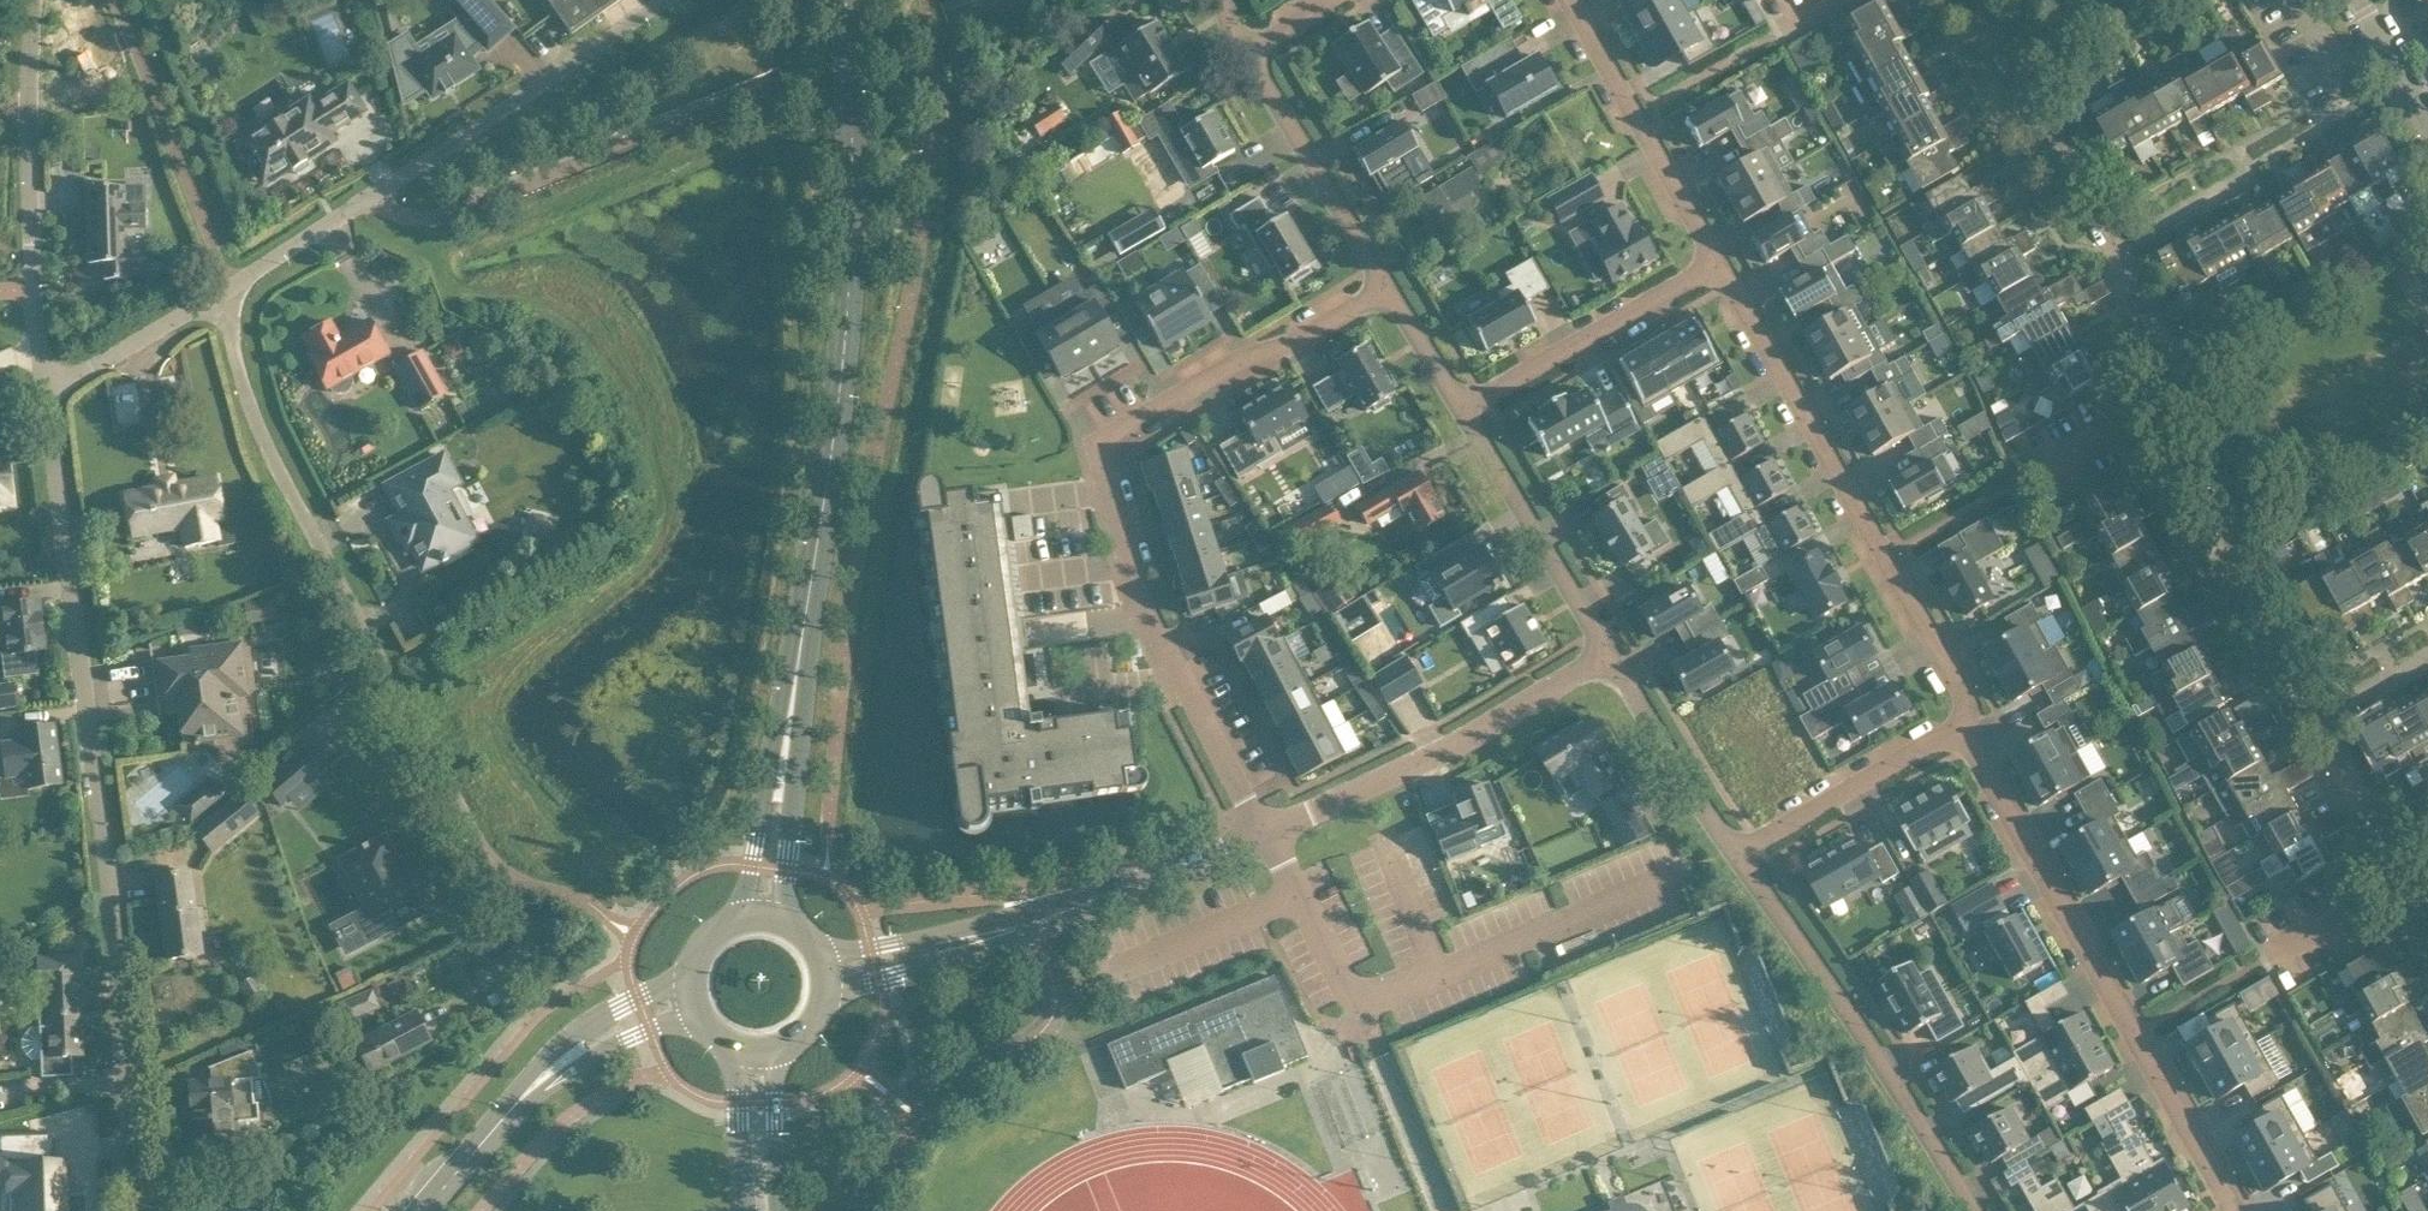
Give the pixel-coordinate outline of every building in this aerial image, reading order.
[(500,12),(489,0),(446,0),(444,2),(461,21),(451,28),(454,34),(434,47),(421,55),(408,35),(390,46),(405,104),(427,90),(433,99),(479,69),(472,59),(469,54),(482,42),(475,34),(500,12)] [(603,12),(594,0),(547,0),(571,35),(603,12)] [(603,12),(621,0),(594,0),(603,12)] [(1492,11),(1503,30),(1522,19),(1511,0),(1438,0),(1418,11),(1432,38),(1449,28),(1444,19),(1464,7),(1468,15),(1488,4),(1492,11)] [(1640,41),(1695,10),(1694,9),(1689,12),(1682,0),(1652,0),(1625,15),(1640,41)] [(1842,58),(1857,49),(1859,53),(1900,29),(1902,33),(1915,25),(1901,0),(1886,0),(1848,21),(1857,37),(1837,49),(1842,58)] [(1760,9),(1748,16),(1754,28),(1767,21),(1760,9)] [(1717,49),(1695,10),(1640,41),(1655,67),(1681,52),(1689,65),(1717,49)] [(1114,31),(1099,16),(1055,57),(1070,73),(1114,31)] [(1123,84),(1127,82),(1137,99),(1134,100),(1135,102),(1149,93),(1150,94),(1187,71),(1156,22),(1120,45),(1121,46),(1106,56),(1123,84)] [(1333,45),(1364,92),(1366,95),(1387,81),(1394,91),(1422,73),(1393,30),(1379,39),(1367,22),(1333,45)] [(1857,49),(1842,58),(1846,66),(1849,64),(1861,86),(1910,58),(1901,42),(1919,31),(1915,25),(1902,33),(1900,29),(1859,53),(1857,49)] [(2255,94),(2263,107),(2272,102),(2264,89),(2286,77),(2265,41),(2249,50),(2237,29),(2228,34),(2238,50),(2234,52),(2258,93),(2255,94)] [(2230,55),(2208,68),(2228,103),(2245,94),(2255,112),(2263,107),(2255,94),(2258,93),(2234,52),(2238,50),(2228,34),(2221,38),(2230,55)] [(1537,56),(1524,63),(1520,55),(1511,38),(1461,67),(1476,93),(1488,86),(1507,118),(1557,89),(1548,74),(1551,73),(1542,58),(1540,60),(1537,56)] [(1949,55),(1932,65),(1935,70),(1938,76),(1955,66),(1949,55)] [(2182,75),(2179,77),(2203,119),(2199,120),(2207,133),(2216,127),(2209,114),(2228,103),(2208,68),(2193,76),(2181,55),(2173,60),(2182,75)] [(1940,80),(1935,70),(1922,78),(1910,58),(1861,86),(1853,91),(1866,114),(1881,105),(1884,109),(1924,85),(1926,88),(1940,80)] [(2165,64),(2174,80),(2152,92),(2173,128),(2189,119),(2199,137),(2207,133),(2199,120),(2203,119),(2179,77),(2182,75),(2173,60),(2165,64)] [(2122,81),(2117,84),(2126,101),(2123,103),(2147,143),(2144,145),(2151,158),(2160,152),(2156,144),(2162,141),(2159,136),(2173,128),(2152,92),(2143,78),(2128,86),(2125,80),(2122,81)] [(267,127),(247,140),(239,145),(264,184),(292,166),(294,170),(307,161),(305,158),(325,145),(321,139),(367,110),(350,80),(330,92),(331,94),(312,106),(309,101),(282,118),(279,115),(264,124),(267,127)] [(1886,113),(1899,135),(1936,114),(1926,98),(1944,87),(1940,80),(1926,88),(1924,85),(1884,109),(1881,105),(1866,114),(1870,122),(1886,113)] [(1437,81),(1412,96),(1422,112),(1447,98),(1437,81)] [(2090,104),(2089,104),(2117,153),(2133,144),(2143,162),(2151,158),(2144,145),(2147,143),(2123,103),(2126,101),(2117,84),(2109,89),(2112,94),(2091,106),(2090,104)] [(105,87),(90,90),(95,111),(109,108),(105,87)] [(1740,91),(1722,101),(1721,97),(1706,106),(1708,109),(1685,122),(1694,137),(1693,137),(1694,139),(1695,138),(1697,142),(1696,143),(1697,144),(1698,144),(1700,147),(1737,126),(1745,141),(1764,130),(1770,127),(1761,111),(1753,115),(1740,91)] [(1806,91),(1791,100),(1797,109),(1812,101),(1806,91)] [(1055,102),(1030,118),(1042,136),(1067,119),(1055,102)] [(1084,152),(1071,159),(1072,160),(1073,159),(1081,174),(1080,175),(1081,176),(1098,166),(1097,165),(1092,156),(1101,150),(1107,161),(1110,166),(1118,162),(1153,141),(1150,135),(1159,130),(1163,136),(1190,184),(1214,170),(1217,169),(1216,167),(1214,168),(1212,164),(1234,151),(1227,139),(1222,131),(1223,131),(1212,112),(1181,130),(1179,126),(1183,124),(1170,102),(1137,121),(1129,126),(1113,135),(1112,136),(1084,152)] [(1907,150),(1886,162),(1891,170),(1906,161),(1908,165),(1949,141),(1952,145),(1964,136),(1965,136),(1972,132),(1963,117),(1943,128),(1936,114),(1899,135),(1907,150)] [(1112,136),(1129,126),(1123,116),(1106,126),(1112,136)] [(1735,166),(1716,176),(1729,199),(1780,171),(1767,149),(1781,141),(1794,133),(1785,118),(1770,126),(1770,127),(1764,130),(1745,141),(1753,155),(1747,159),(1742,162),(1741,161),(1740,161),(1740,163),(1736,165),(1735,164),(1734,165),(1735,166)] [(2380,184),(2388,199),(2396,195),(2385,174),(2401,165),(2375,119),(2360,127),(2365,137),(2359,140),(2352,127),(2343,132),(2351,147),(2354,145),(2377,186),(2380,184)] [(1402,120),(1353,150),(1365,171),(1369,178),(1378,173),(1393,200),(1419,185),(1435,175),(1419,148),(1402,120)] [(2343,132),(2335,137),(2345,155),(2329,164),(2350,201),(2359,216),(2388,199),(2380,184),(2377,186),(2354,145),(2351,147),(2343,132)] [(1906,161),(1891,170),(1895,178),(1910,169),(1923,191),(1960,170),(1951,153),(1970,143),(1965,136),(1964,136),(1952,145),(1949,141),(1908,165),(1906,161)] [(1480,176),(1495,167),(1494,165),(1503,160),(1494,144),(1485,149),(1485,148),(1470,156),(1480,176)] [(2350,201),(2329,164),(2309,176),(2302,162),(2293,168),(2301,182),(2303,180),(2326,222),(2329,219),(2338,236),(2347,231),(2335,210),(2350,201)] [(2301,182),(2293,168),(2284,172),(2295,190),(2279,200),(2309,252),(2330,240),(2338,236),(2329,219),(2326,222),(2303,180),(2301,182)] [(1472,170),(1464,174),(1415,203),(1430,227),(1426,229),(1435,245),(1444,240),(1445,241),(1448,239),(1447,238),(1461,230),(1454,218),(1475,205),(1468,194),(1481,186),(1472,170)] [(1762,214),(1763,213),(1762,212),(1767,209),(1767,211),(1769,210),(1768,209),(1793,195),(1780,171),(1729,199),(1743,223),(1761,213),(1762,214)] [(1591,176),(1549,199),(1562,221),(1604,198),(1591,176)] [(1939,220),(1924,229),(1928,237),(1944,228),(1942,226),(1984,201),(1982,198),(1996,190),(1991,181),(1973,192),(1964,176),(1943,188),(1926,198),(1939,220)] [(126,186),(87,187),(89,264),(104,263),(105,280),(129,279),(129,274),(148,274),(145,205),(126,205),(126,186)] [(1807,206),(1817,200),(1809,186),(1798,192),(1807,206)] [(1953,233),(1962,249),(2000,227),(1988,206),(2001,199),(1996,190),(1982,198),(1984,201),(1942,226),(1944,228),(1928,237),(1933,245),(1953,233)] [(2246,194),(2237,199),(2245,213),(2243,215),(2266,256),(2263,257),(2272,273),(2280,269),(2271,253),(2294,240),(2272,203),(2256,212),(2246,194)] [(1259,197),(1229,216),(1238,231),(1244,227),(1270,270),(1276,266),(1285,281),(1284,282),(1285,283),(1292,279),(1295,283),(1311,273),(1309,269),(1315,265),(1314,263),(1314,264),(1303,246),(1304,245),(1298,234),(1297,235),(1286,217),(1286,215),(1272,223),(1266,214),(1269,212),(1259,197)] [(2245,213),(2237,199),(2229,204),(2236,217),(2215,229),(2236,266),(2252,257),(2264,278),(2272,273),(2263,257),(2266,256),(2243,215),(2245,213)] [(1588,224),(1601,247),(1595,250),(1598,254),(1586,261),(1597,280),(1609,273),(1613,282),(1655,258),(1636,225),(1634,226),(1622,205),(1588,224)] [(1771,262),(1773,261),(1772,260),(1776,257),(1777,259),(1778,258),(1778,257),(1798,245),(1807,260),(1824,250),(1832,245),(1823,230),(1815,234),(1801,209),(1751,238),(1766,264),(1771,261),(1771,262)] [(1141,215),(1108,234),(1120,255),(1153,236),(1141,215)] [(1195,219),(1180,228),(1188,241),(1203,232),(1195,219)] [(2190,219),(2180,225),(2189,238),(2187,239),(2210,281),(2207,283),(2216,298),(2224,293),(2222,291),(2244,279),(2236,266),(2215,229),(2201,237),(2190,219)] [(2196,281),(2208,302),(2216,298),(2207,283),(2210,281),(2187,239),(2189,238),(2180,225),(2173,229),(2181,242),(2160,254),(2180,291),(2196,281)] [(1185,240),(1177,226),(1159,236),(1167,250),(1185,240)] [(1975,271),(1959,280),(1964,288),(1979,279),(1977,276),(2020,252),(2018,249),(2032,241),(2027,232),(2008,242),(2000,227),(1962,249),(1975,271)] [(1783,296),(1784,298),(1785,297),(1788,301),(1787,302),(1787,303),(1788,303),(1797,318),(1830,300),(1847,290),(1833,264),(1857,250),(1849,235),(1832,245),(1824,250),(1832,264),(1782,292),(1784,296),(1783,296)] [(1989,284),(1997,299),(2035,277),(2023,256),(2036,249),(2032,241),(2018,249),(2020,252),(1977,276),(1979,279),(1964,288),(1968,296),(1989,284)] [(1137,249),(1117,261),(1126,277),(1146,265),(1137,249)] [(1118,259),(1113,250),(1087,265),(1092,273),(1118,259)] [(1481,344),(1485,352),(1535,323),(1524,303),(1549,289),(1532,259),(1505,274),(1512,286),(1498,294),(1502,300),(1467,321),(1471,328),(1468,330),(1477,346),(1481,344)] [(1183,275),(1160,289),(1186,333),(1210,319),(1210,320),(1211,319),(1208,314),(1197,295),(1212,286),(1200,265),(1183,275)] [(1992,321),(1996,329),(2003,325),(2008,333),(2014,329),(2013,326),(2055,301),(2058,306),(2084,292),(2074,275),(2044,292),(2035,277),(1997,299),(2005,313),(1992,321)] [(1109,355),(1109,354),(1107,351),(1119,343),(1104,319),(1119,310),(1102,282),(1086,291),(1059,307),(1092,365),(1109,355)] [(1825,322),(1824,321),(1823,322),(1824,322),(1805,333),(1819,356),(1869,328),(1856,306),(1864,301),(1855,285),(1847,290),(1830,300),(1838,314),(1831,319),(1830,318),(1829,318),(1830,320),(1825,322)] [(1186,333),(1160,289),(1137,303),(1136,302),(1120,312),(1132,333),(1148,324),(1154,335),(1162,348),(1163,347),(1186,333)] [(2003,325),(1997,329),(1999,333),(2005,344),(2010,342),(2024,334),(2032,347),(2033,349),(2071,328),(2058,306),(2055,301),(2013,326),(2014,329),(2008,333),(2003,325)] [(1092,365),(1059,307),(1034,322),(1015,332),(1032,361),(1046,352),(1058,372),(1061,377),(1073,370),(1076,375),(1092,365)] [(2208,332),(2216,347),(2240,333),(2232,318),(2208,332)] [(331,322),(305,336),(315,355),(310,358),(327,389),(331,386),(334,391),(339,392),(344,393),(349,390),(351,386),(353,380),(350,376),(389,354),(371,320),(347,333),(349,336),(341,341),(331,322)] [(1671,334),(1696,378),(1722,364),(1711,344),(1707,346),(1693,320),(1691,321),(1692,323),(1671,334)] [(1944,335),(1938,324),(1924,333),(1930,343),(1944,335)] [(2032,347),(2018,355),(2019,357),(2031,380),(2038,376),(2042,383),(2050,379),(2048,375),(2089,351),(2093,357),(2114,345),(2119,342),(2109,325),(2083,340),(2079,342),(2071,328),(2033,349),(2032,347)] [(1869,328),(1819,356),(1826,370),(1825,370),(1826,372),(1827,371),(1830,375),(1829,376),(1829,377),(1830,377),(1832,380),(1843,374),(1848,384),(1875,369),(1888,361),(1869,328)] [(1671,334),(1645,349),(1670,393),(1696,378),(1671,334)] [(1395,394),(1392,389),(1396,386),(1388,373),(1384,375),(1366,344),(1337,361),(1343,371),(1329,379),(1328,377),(1312,387),(1328,413),(1344,404),(1343,403),(1356,395),(1366,411),(1374,407),(1376,410),(1389,403),(1387,399),(1395,394)] [(2038,376),(2031,380),(2039,394),(2060,382),(2069,398),(2131,363),(2130,361),(2125,364),(2114,345),(2093,357),(2089,351),(2048,375),(2050,379),(2042,383),(2038,376)] [(1648,405),(1670,393),(1645,349),(1621,363),(1620,361),(1618,362),(1631,384),(1624,388),(1640,416),(1643,422),(1654,416),(1648,405)] [(423,351),(395,367),(419,409),(446,393),(423,351)] [(1890,365),(1875,374),(1883,389),(1899,380),(1915,371),(1906,357),(1890,365)] [(1990,362),(1973,371),(1977,378),(1978,379),(1994,370),(1990,362)] [(1742,386),(1734,373),(1726,378),(1733,391),(1742,386)] [(1990,374),(1978,380),(1985,393),(1997,387),(1990,374)] [(1862,432),(1912,403),(1899,380),(1883,389),(1874,394),(1873,393),(1872,394),(1873,395),(1868,398),(1868,396),(1866,397),(1867,398),(1848,408),(1862,432)] [(1239,479),(1257,468),(1256,467),(1281,452),(1273,438),(1308,417),(1288,384),(1283,387),(1281,385),(1268,392),(1269,395),(1238,413),(1249,431),(1239,437),(1238,435),(1220,446),(1239,479)] [(1584,435),(1586,440),(1616,423),(1623,435),(1638,426),(1621,395),(1598,408),(1587,389),(1566,401),(1563,396),(1539,410),(1542,415),(1528,423),(1547,456),(1584,435)] [(1912,403),(1862,432),(1875,456),(1894,445),(1894,446),(1895,445),(1895,444),(1899,442),(1900,443),(1901,442),(1901,441),(1925,427),(1912,403)] [(2027,431),(2012,406),(1995,415),(2007,442),(2027,431)] [(1683,416),(1688,425),(1701,417),(1696,409),(1683,416)] [(1985,413),(1960,424),(1967,439),(1992,427),(1985,413)] [(1719,468),(1730,462),(1763,443),(1746,414),(1713,433),(1704,416),(1697,420),(1688,425),(1664,439),(1655,443),(1661,454),(1666,462),(1703,440),(1719,468)] [(1940,418),(1929,424),(1938,439),(1941,437),(1948,433),(1940,418)] [(1197,440),(1189,428),(1188,428),(1181,433),(1189,445),(1197,440)] [(1892,488),(1893,489),(1894,489),(1897,493),(1896,494),(1896,495),(1897,495),(1906,510),(1928,497),(1930,500),(1945,491),(1943,488),(1958,480),(1943,455),(1949,451),(1941,437),(1938,439),(1921,449),(1929,463),(1891,484),(1893,488),(1892,488)] [(1362,448),(1347,456),(1353,467),(1363,484),(1379,476),(1389,471),(1381,458),(1371,464),(1362,448)] [(1151,492),(1155,491),(1154,490),(1192,478),(1183,452),(1142,465),(1151,492)] [(1661,454),(1640,466),(1650,483),(1671,471),(1661,454)] [(444,563),(449,560),(446,555),(474,541),(463,521),(465,515),(459,504),(453,503),(447,490),(459,483),(444,455),(386,486),(403,517),(393,522),(407,549),(413,546),(411,552),(417,562),(423,564),(424,566),(427,565),(432,567),(443,561),(444,563)] [(1729,486),(1745,514),(1756,508),(1789,489),(1772,460),(1739,479),(1730,462),(1719,468),(1682,489),(1692,507),(1729,486)] [(10,505),(9,492),(12,491),(8,462),(0,463),(0,506),(10,505)] [(1352,465),(1314,487),(1324,504),(1362,482),(1352,465)] [(2401,471),(2389,478),(2399,496),(2411,489),(2408,484),(2404,477),(2401,471)] [(1444,517),(1433,498),(1435,497),(1420,472),(1359,508),(1367,522),(1397,504),(1404,515),(1406,514),(1417,532),(1427,526),(1444,517)] [(225,519),(217,478),(125,495),(132,536),(182,527),(186,547),(219,541),(215,521),(225,519)] [(1154,490),(1155,491),(1162,514),(1200,502),(1192,478),(1154,490)] [(1223,478),(1222,478),(1215,483),(1223,495),(1231,490),(1223,478)] [(1021,663),(998,490),(944,497),(943,491),(942,488),(941,486),(939,484),(936,482),(933,481),(929,480),(926,481),(923,482),(921,483),(919,486),(918,487),(917,490),(916,492),(916,495),(919,516),(959,814),(960,822),(961,824),(963,827),(965,829),(970,831),(976,831),(982,828),(986,822),(987,820),(987,819),(987,817),(986,811),(1029,805),(1030,811),(1040,810),(1040,804),(1125,792),(1123,774),(1136,772),(1131,732),(1117,734),(1115,715),(1054,724),(1051,702),(1027,705),(1024,681),(1033,680),(1030,662),(1021,663)] [(2065,550),(2083,539),(2081,535),(2097,526),(2099,530),(2140,506),(2142,510),(2155,502),(2150,493),(2137,501),(2125,480),(2089,500),(2098,516),(2059,538),(2065,550)] [(1623,565),(1649,549),(1652,554),(1670,543),(1656,520),(1639,530),(1623,503),(1630,498),(1622,484),(1595,500),(1603,513),(1595,518),(1606,537),(1604,539),(1611,551),(1614,549),(1623,565)] [(1231,490),(1223,495),(1231,507),(1239,502),(1231,490)] [(2041,514),(2051,508),(2045,497),(2035,503),(2041,514)] [(1170,539),(1208,527),(1200,502),(1162,514),(1170,539)] [(2081,535),(2083,539),(2086,543),(2101,535),(2114,556),(2150,535),(2142,521),(2160,510),(2155,502),(2142,510),(2140,506),(2099,530),(2097,526),(2081,535)] [(1343,522),(1333,505),(1278,537),(1288,554),(1290,553),(1287,549),(1299,542),(1301,546),(1343,522)] [(1765,525),(1756,508),(1745,514),(1708,535),(1718,554),(1755,532),(1771,560),(1815,535),(1799,506),(1765,525)] [(2427,575),(2427,509),(2420,514),(2422,518),(2402,529),(2408,540),(2427,575)] [(522,536),(549,542),(555,517),(529,510),(522,536)] [(1012,516),(1012,519),(1015,540),(1034,537),(1031,516),(1031,514),(1012,516)] [(225,519),(215,521),(219,541),(220,545),(237,542),(232,518),(225,519)] [(1967,556),(1951,566),(1943,570),(1950,582),(1949,583),(1949,582),(1948,583),(1959,603),(1960,602),(1961,601),(1969,615),(1996,600),(1987,584),(1990,582),(1982,569),(1979,571),(1976,565),(2006,548),(1989,518),(1961,534),(1968,547),(1964,549),(1967,556)] [(1253,540),(1261,534),(1253,522),(1245,528),(1253,540)] [(1170,539),(1178,564),(1216,552),(1208,527),(1170,539)] [(2427,576),(2427,575),(2408,540),(2392,549),(2381,529),(2373,534),(2381,548),(2377,550),(2401,591),(2398,593),(2406,605),(2415,600),(2407,587),(2427,576)] [(1261,534),(1253,540),(1261,552),(1269,546),(1261,534)] [(2352,564),(2351,565),(2372,601),(2387,592),(2398,610),(2406,605),(2398,593),(2401,591),(2377,550),(2381,548),(2373,534),(2365,538),(2373,552),(2352,564)] [(2102,583),(2107,592),(2122,583),(2123,586),(2165,562),(2167,566),(2180,558),(2175,549),(2162,557),(2150,535),(2114,556),(2122,572),(2102,583)] [(2288,545),(2278,550),(2282,558),(2292,553),(2288,545)] [(1448,547),(1415,566),(1421,577),(1422,579),(1428,575),(1427,573),(1429,572),(1432,576),(1445,598),(1428,608),(1440,628),(1461,615),(1457,609),(1493,587),(1494,589),(1499,586),(1498,584),(1502,581),(1500,577),(1503,575),(1493,560),(1491,561),(1482,546),(1477,549),(1457,561),(1448,547)] [(1186,588),(1224,576),(1216,552),(1178,564),(1186,588)] [(1821,617),(1848,602),(1840,588),(1841,588),(1842,588),(1831,567),(1830,568),(1830,569),(1829,569),(1820,553),(1793,568),(1804,588),(1801,590),(1809,604),(1812,602),(1821,617)] [(2342,618),(2350,631),(2359,626),(2352,613),(2372,601),(2351,565),(2352,564),(2349,559),(2332,569),(2323,554),(2321,555),(2316,557),(2325,574),(2321,576),(2345,616),(2342,618)] [(2050,557),(2033,566),(2046,590),(2063,581),(2064,580),(2050,557)] [(2325,574),(2316,557),(2308,562),(2317,577),(2295,590),(2316,626),(2332,617),(2342,635),(2350,631),(2342,618),(2345,616),(2321,576),(2325,574)] [(2122,583),(2107,592),(2111,599),(2126,591),(2139,613),(2175,591),(2167,577),(2185,566),(2180,558),(2167,566),(2165,562),(2123,586),(2122,583)] [(1313,594),(1327,614),(1354,595),(1333,566),(1313,580),(1319,589),(1313,594)] [(1742,595),(1768,580),(1761,566),(1734,581),(1742,595)] [(1294,586),(1301,581),(1293,569),(1285,574),(1294,586)] [(1232,602),(1224,576),(1186,588),(1182,589),(1191,615),(1232,602)] [(1302,598),(1310,593),(1301,581),(1294,586),(1302,598)] [(1700,611),(1685,585),(1671,594),(1669,590),(1653,599),(1655,603),(1640,611),(1642,614),(1638,616),(1646,629),(1649,627),(1655,638),(1685,621),(1693,636),(1720,621),(1711,605),(1700,611)] [(2136,655),(2143,651),(2139,644),(2148,640),(2149,642),(2190,618),(2187,613),(2175,591),(2139,613),(2147,628),(2127,639),(2136,655)] [(1373,592),(1330,618),(1337,629),(1380,604),(1373,592)] [(1507,669),(1512,666),(1513,669),(1526,661),(1525,659),(1547,646),(1522,605),(1514,610),(1506,596),(1460,623),(1469,639),(1481,658),(1495,650),(1507,669)] [(273,598),(244,602),(247,624),(276,620),(273,598)] [(2151,646),(2164,669),(2201,647),(2192,632),(2223,615),(2213,598),(2187,613),(2190,618),(2149,642),(2148,640),(2139,644),(2143,651),(2151,646)] [(46,650),(39,601),(3,605),(9,653),(3,654),(6,677),(37,673),(35,651),(46,650)] [(2043,653),(2053,648),(2039,623),(2043,621),(2033,604),(2007,619),(2016,635),(1986,651),(2001,677),(2043,653)] [(1278,641),(1277,640),(1278,640),(1266,617),(1227,637),(1240,662),(1244,661),(1243,659),(1278,641)] [(1701,650),(1672,667),(1678,678),(1674,680),(1682,693),(1685,691),(1687,694),(1700,687),(1702,690),(1720,680),(1718,676),(1733,668),(1718,643),(1729,636),(1720,621),(1693,636),(1701,650)] [(1317,634),(1325,645),(1333,640),(1325,628),(1317,634)] [(1805,695),(1814,711),(1857,686),(1849,671),(1878,655),(1872,644),(1875,642),(1868,629),(1865,631),(1863,628),(1817,654),(1832,679),(1805,695)] [(1278,640),(1277,640),(1278,641),(1243,659),(1244,661),(1255,682),(1297,661),(1284,637),(1278,640)] [(1333,640),(1325,645),(1334,657),(1342,652),(1333,640)] [(200,741),(216,739),(243,735),(237,696),(234,696),(233,687),(248,685),(242,643),(215,646),(215,648),(202,649),(203,656),(159,662),(164,699),(180,697),(182,711),(179,711),(183,743),(195,742),(195,745),(200,744),(200,741)] [(2043,653),(2001,677),(2015,701),(2044,684),(2048,692),(2075,677),(2056,645),(2053,647),(2053,648),(2043,653)] [(2161,711),(2162,711),(2169,707),(2165,700),(2173,695),(2175,698),(2215,675),(2213,668),(2201,647),(2164,669),(2173,684),(2152,696),(2161,711)] [(2165,700),(2169,707),(2162,711),(2167,720),(2182,711),(2190,725),(2206,716),(2226,704),(2217,688),(2248,671),(2238,654),(2213,668),(2215,675),(2175,698),(2173,695),(2165,700)] [(1406,656),(1371,677),(1388,706),(1423,685),(1406,656)] [(1785,656),(1771,664),(1776,672),(1790,664),(1785,656)] [(1302,687),(1303,688),(1309,685),(1297,661),(1255,682),(1267,705),(1302,687)] [(1347,677),(1355,688),(1363,683),(1355,671),(1347,677)] [(2082,691),(2075,677),(2048,692),(2056,705),(2056,706),(2065,701),(2082,691)] [(0,684),(0,709),(19,706),(16,682),(0,684)] [(1371,695),(1363,683),(1355,688),(1363,700),(1371,695)] [(1857,686),(1814,711),(1802,718),(1814,740),(1844,723),(1855,742),(1910,711),(1908,708),(1912,706),(1904,693),(1901,695),(1895,684),(1865,701),(1857,686)] [(1267,705),(1280,728),(1314,710),(1314,709),(1303,688),(1302,687),(1267,705)] [(2380,697),(2388,710),(2386,711),(2409,752),(2405,754),(2414,771),(2424,765),(2414,749),(2427,741),(2427,724),(2415,701),(2399,710),(2389,692),(2380,697)] [(2415,701),(2427,724),(2427,694),(2415,701)] [(2407,775),(2414,771),(2405,754),(2409,752),(2386,711),(2388,710),(2380,697),(2372,702),(2379,715),(2358,727),(2379,763),(2395,754),(2407,775)] [(2073,714),(2065,701),(2056,706),(2056,705),(2039,715),(2046,729),(2073,714)] [(1378,722),(1386,717),(1386,716),(1378,704),(1370,710),(1378,722)] [(1320,706),(1314,709),(1314,710),(1280,728),(1291,750),(1292,751),(1333,729),(1320,706)] [(2270,709),(2243,724),(2239,726),(2230,710),(2209,722),(2196,729),(2211,756),(2249,734),(2254,741),(2279,726),(2270,709)] [(1596,798),(1618,785),(1619,784),(1600,752),(1605,750),(1587,720),(1558,738),(1557,736),(1540,746),(1541,748),(1538,750),(1556,780),(1574,769),(1586,789),(1593,800),(1596,798)] [(21,731),(22,739),(1,742),(6,780),(27,777),(29,788),(62,783),(54,726),(21,731)] [(2014,758),(2027,781),(2069,757),(2069,758),(2079,752),(2065,727),(2012,756),(2013,758),(2014,758)] [(1301,777),(1346,754),(1346,753),(1333,729),(1292,751),(1291,750),(1288,752),(1301,777)] [(2200,777),(2205,774),(2214,790),(2229,782),(2234,779),(2266,761),(2254,741),(2249,734),(2211,756),(2208,758),(2210,761),(2202,765),(2199,758),(2191,762),(2194,767),(2195,768),(2200,777)] [(264,784),(282,806),(325,770),(306,748),(264,784)] [(2069,757),(2027,781),(2040,804),(2040,805),(2041,806),(2083,782),(2093,776),(2079,752),(2069,758),(2069,757)] [(2315,776),(2305,759),(2274,777),(2266,761),(2234,779),(2249,805),(2285,784),(2289,791),(2315,776)] [(2191,762),(2178,769),(2181,775),(2194,767),(2191,762)] [(2181,775),(2171,780),(2177,790),(2187,785),(2181,775)] [(2084,808),(2110,793),(2102,779),(2076,794),(2084,808)] [(1946,835),(1952,847),(1972,835),(1966,824),(1972,820),(1950,782),(1896,813),(1917,851),(1946,835)] [(1444,822),(1431,827),(1434,836),(1440,850),(1445,863),(1508,837),(1503,824),(1486,784),(1466,792),(1454,797),(1452,798),(1453,799),(1454,800),(1455,804),(1439,810),(1444,822)] [(2252,839),(2264,832),(2301,811),(2289,791),(2285,784),(2249,805),(2244,808),(2246,812),(2238,815),(2234,808),(2227,812),(2229,816),(2235,827),(2243,823),(2252,839)] [(191,817),(214,795),(207,788),(184,810),(191,817)] [(230,826),(253,807),(241,793),(196,831),(212,851),(235,832),(230,826)] [(2078,870),(2129,841),(2116,817),(2122,813),(2110,793),(2084,808),(2095,827),(2063,845),(2078,870)] [(2276,853),(2270,857),(2274,866),(2281,862),(2279,858),(2320,834),(2324,841),(2339,833),(2350,826),(2340,809),(2310,827),(2301,811),(2264,832),(2276,853)] [(1625,847),(1656,834),(1644,814),(1638,818),(1617,831),(1616,831),(1625,847)] [(2270,857),(2261,862),(2263,866),(2270,878),(2291,867),(2300,883),(2336,862),(2351,854),(2350,852),(2339,833),(2324,841),(2320,834),(2279,858),(2281,862),(2274,866),(2270,857)] [(417,865),(404,872),(385,836),(368,845),(367,844),(362,847),(363,848),(340,859),(352,883),(359,879),(376,912),(359,921),(370,942),(402,925),(392,906),(417,893),(428,887),(417,865)] [(1870,852),(1861,837),(1806,869),(1828,906),(1883,875),(1886,881),(1901,873),(1885,844),(1870,852)] [(2123,877),(2134,897),(2164,879),(2149,851),(2139,857),(2129,841),(2078,870),(2092,895),(2123,877)] [(2263,868),(2250,875),(2257,887),(2270,880),(2263,868)] [(191,871),(180,873),(157,876),(168,959),(202,955),(199,932),(205,931),(202,908),(196,909),(191,871)] [(1929,871),(1912,880),(1931,914),(1948,904),(1929,871)] [(2173,874),(2164,879),(2134,897),(2142,910),(2181,888),(2173,874)] [(1966,900),(1980,924),(1983,922),(1988,932),(2015,980),(2024,974),(2028,982),(2048,971),(2043,963),(2044,963),(2044,962),(2051,958),(2052,957),(2026,912),(2025,913),(2018,916),(2018,915),(2013,918),(2007,908),(2008,908),(1994,884),(1966,900)] [(2156,910),(2114,934),(2128,959),(2170,935),(2180,930),(2180,929),(2198,919),(2184,894),(2166,905),(2156,910)] [(1922,899),(1904,909),(1911,922),(1929,912),(1922,899)] [(2228,902),(2214,911),(2224,928),(2238,920),(2228,902)] [(462,941),(474,965),(496,954),(483,930),(462,941)] [(2180,930),(2128,959),(2142,984),(2174,966),(2185,986),(2215,969),(2199,940),(2189,946),(2180,930)] [(2402,975),(2414,968),(2410,961),(2397,968),(2385,947),(2349,967),(2358,984),(2337,995),(2338,996),(2341,1003),(2357,993),(2359,996),(2401,972),(2402,975)] [(26,1033),(22,1040),(23,1048),(27,1055),(33,1060),(41,1060),(42,1069),(42,1077),(71,1076),(71,1067),(70,1056),(82,1055),(78,976),(74,976),(73,958),(37,959),(38,985),(47,985),(49,1027),(40,1027),(32,1027),(26,1033)] [(1965,1026),(1946,992),(1933,999),(1912,962),(1881,980),(1892,1000),(1900,1014),(1900,1013),(1911,1034),(1929,1023),(1939,1041),(1965,1026)] [(2410,1003),(2402,988),(2420,978),(2414,968),(2402,975),(2401,972),(2359,996),(2357,993),(2341,1003),(2343,1006),(2345,1010),(2349,1017),(2364,1008),(2374,1024),(2410,1003)] [(1221,1092),(1252,1079),(1254,1084),(1284,1071),(1282,1067),(1308,1056),(1288,1009),(1287,1009),(1274,976),(1107,1045),(1126,1090),(1173,1070),(1171,1065),(1204,1051),(1221,1092)] [(372,992),(322,1011),(328,1027),(378,1007),(372,992)] [(2015,1052),(2030,1079),(2100,1040),(2084,1013),(2059,1027),(2040,994),(2027,1002),(2046,1034),(2015,1052)] [(2202,1069),(2204,1073),(2258,1042),(2236,1003),(2208,1019),(2216,1032),(2189,1047),(2192,1051),(2187,1053),(2197,1071),(2202,1069)] [(2372,1065),(2380,1061),(2375,1053),(2383,1049),(2385,1052),(2426,1030),(2422,1024),(2410,1003),(2374,1024),(2382,1039),(2363,1050),(2372,1065)] [(416,1013),(356,1044),(370,1071),(430,1040),(416,1013)] [(2388,1056),(2400,1078),(2427,1063),(2427,1046),(2427,1044),(2427,1043),(2427,1021),(2422,1024),(2426,1030),(2385,1052),(2383,1049),(2375,1053),(2380,1061),(2388,1056)] [(2100,1040),(2030,1079),(2048,1110),(2066,1100),(2064,1096),(2115,1067),(2100,1040)] [(2281,1081),(2258,1042),(2204,1073),(2219,1099),(2245,1084),(2253,1097),(2281,1081)] [(2032,1082),(2030,1079),(2017,1057),(1993,1071),(1978,1045),(1936,1069),(1949,1091),(1954,1101),(1955,1103),(1956,1102),(1958,1101),(1974,1092),(1982,1105),(2018,1084),(2021,1088),(2032,1082)] [(214,1081),(190,1083),(195,1143),(211,1142),(211,1150),(234,1149),(233,1141),(233,1138),(254,1136),(252,1121),(261,1120),(259,1106),(257,1106),(255,1083),(266,1082),(254,1053),(213,1069),(214,1081)] [(2405,1117),(2401,1110),(2409,1105),(2410,1107),(2427,1097),(2427,1063),(2400,1078),(2410,1094),(2388,1107),(2397,1121),(2405,1117)] [(2251,1165),(2305,1134),(2283,1095),(2255,1111),(2262,1124),(2236,1139),(2251,1165)] [(2427,1134),(2427,1097),(2410,1107),(2409,1105),(2401,1110),(2405,1117),(2413,1112),(2426,1136),(2427,1134)] [(2094,1123),(2108,1115),(2111,1113),(2104,1100),(2086,1110),(2094,1123)] [(1994,1162),(1996,1162),(2003,1157),(2027,1144),(2034,1156),(2047,1149),(2040,1136),(2031,1141),(2012,1108),(1974,1129),(1987,1152),(1992,1162),(1993,1163),(1994,1162)] [(2162,1210),(2180,1210),(2191,1205),(2165,1158),(2156,1164),(2138,1133),(2136,1135),(2129,1122),(2115,1129),(2118,1134),(2162,1210)] [(2118,1134),(2102,1143),(2123,1179),(2099,1193),(2100,1196),(2105,1205),(2120,1196),(2129,1210),(2162,1210),(2118,1134)] [(2305,1134),(2251,1165),(2266,1191),(2320,1160),(2305,1134)] [(9,1180),(10,1193),(22,1192),(23,1210),(66,1210),(66,1196),(65,1174),(65,1163),(56,1163),(31,1164),(31,1135),(0,1136),(0,1180),(9,1180)] [(2362,1137),(2347,1146),(2355,1158),(2369,1150),(2362,1137)] [(2332,1170),(2340,1165),(2333,1152),(2324,1157),(2332,1170)] [(2040,1154),(2028,1161),(2034,1172),(2046,1165),(2040,1154)] [(2020,1184),(2036,1210),(2056,1210),(2043,1188),(2036,1175),(2020,1184)] [(2105,1205),(2100,1196),(2076,1209),(2059,1179),(2043,1188),(2056,1210),(2094,1210),(2105,1205)] [(2334,1184),(2306,1200),(2312,1210),(2349,1210),(2334,1184)]
